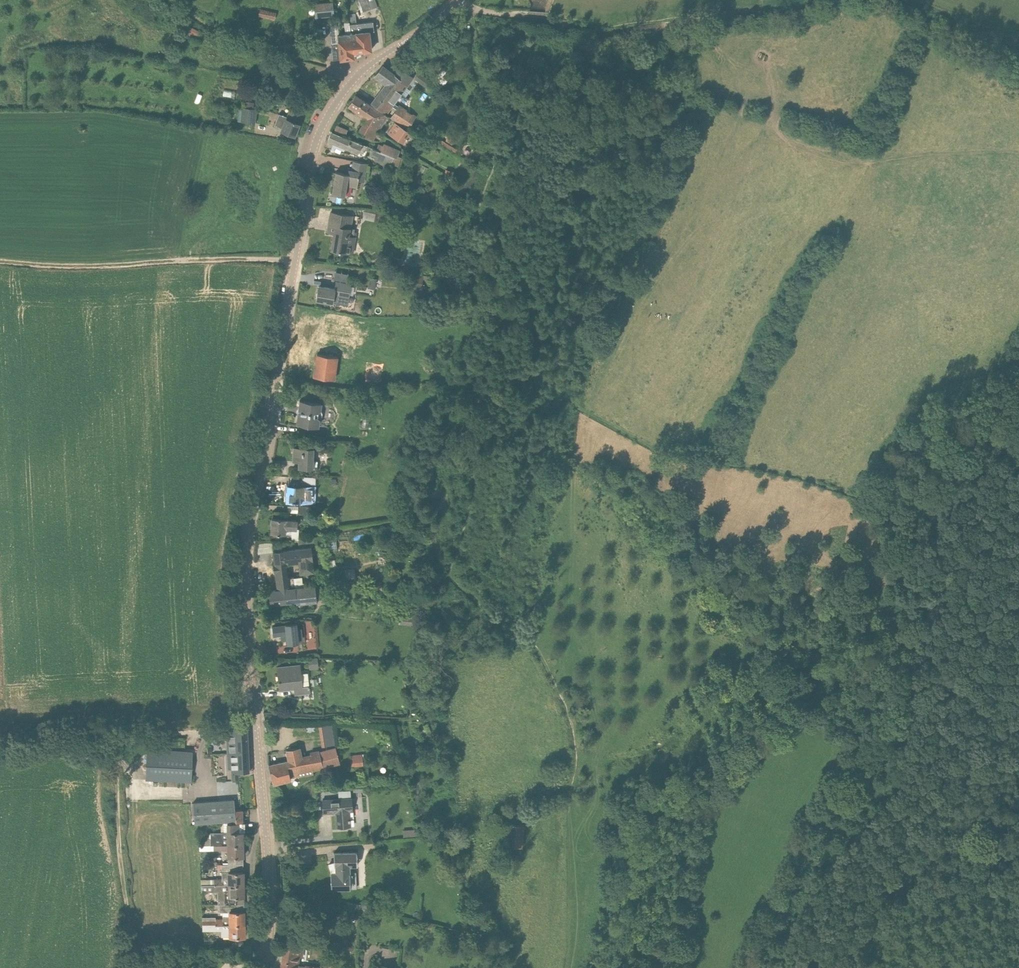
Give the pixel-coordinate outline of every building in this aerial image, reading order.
[(371,9),(377,7),(375,0),(356,0),(360,13),(371,9)] [(317,17),(333,15),(332,3),(316,5),(317,17)] [(276,12),(260,9),(258,16),(275,20),(276,12)] [(373,21),(356,23),(355,13),(348,14),(349,22),(353,52),(371,50),(369,31),(374,31),(373,21)] [(353,52),(349,22),(348,14),(349,22),(344,23),(346,34),(339,35),(337,21),(329,23),(332,43),(331,43),(333,60),(340,59),(351,58),(353,55),(353,52)] [(188,34),(197,36),(199,28),(190,25),(188,34)] [(313,33),(308,38),(313,43),(318,37),(313,33)] [(400,95),(412,77),(411,76),(399,67),(393,74),(382,66),(375,75),(387,84),(372,104),(386,113),(400,94),(400,95)] [(447,80),(442,76),(446,72),(440,67),(436,71),(431,76),(443,86),(447,80)] [(425,86),(429,80),(419,73),(415,78),(425,86)] [(372,140),(380,127),(386,116),(355,95),(348,106),(367,118),(358,133),(372,140)] [(390,118),(408,129),(416,116),(398,105),(390,118)] [(240,122),(255,123),(257,109),(242,107),(240,122)] [(282,128),(282,129),(294,135),(299,124),(294,122),(298,112),(290,109),(287,116),(279,114),(274,125),(282,128)] [(402,142),(409,132),(395,122),(388,132),(402,142)] [(338,124),(336,128),(346,132),(347,129),(338,124)] [(349,138),(349,139),(332,131),(328,140),(358,153),(360,148),(365,150),(367,145),(349,138)] [(449,135),(446,141),(452,144),(455,139),(449,135)] [(379,143),(376,150),(373,148),(370,153),(376,156),(376,157),(375,160),(389,166),(390,166),(394,157),(381,151),(383,145),(379,143)] [(394,157),(396,158),(397,156),(400,149),(384,143),(383,145),(381,151),(394,157)] [(357,187),(358,181),(365,182),(366,173),(351,170),(349,170),(348,174),(336,172),(332,193),(345,196),(346,186),(357,187)] [(354,232),(350,231),(352,215),(331,211),(329,224),(328,232),(334,233),(331,250),(350,253),(351,246),(353,246),(355,236),(353,236),(354,232)] [(362,211),(361,219),(375,221),(377,214),(362,211)] [(377,214),(375,221),(382,223),(384,214),(382,213),(377,212),(377,214)] [(405,230),(414,231),(415,221),(407,220),(405,230)] [(336,269),(334,278),(347,281),(349,273),(336,269)] [(409,286),(422,288),(423,276),(410,275),(409,286)] [(368,288),(375,289),(377,279),(370,278),(368,288)] [(348,296),(351,285),(336,282),(334,289),(318,286),(316,300),(332,303),(343,305),(345,296),(348,296)] [(351,331),(352,319),(337,319),(337,331),(351,331)] [(334,379),(337,357),(317,354),(314,377),(334,379)] [(320,410),(321,403),(300,400),(297,422),(318,425),(319,418),(321,417),(322,414),(322,412),(320,410)] [(312,461),(313,449),(293,448),(293,461),(299,462),(299,468),(317,469),(317,461),(312,461)] [(313,502),(314,486),(288,486),(287,501),(313,502)] [(292,537),(292,528),(296,528),(296,520),(286,519),(272,518),(271,532),(285,533),(285,537),(292,537)] [(424,539),(416,532),(413,536),(421,542),(424,539)] [(300,545),(308,544),(308,545),(324,543),(323,536),(307,538),(300,539),(300,545)] [(273,551),(274,564),(273,564),(273,563),(272,563),(273,565),(273,564),(285,563),(285,564),(286,564),(286,563),(299,562),(301,573),(313,571),(312,560),(311,547),(286,550),(286,549),(273,551)] [(346,567),(346,577),(356,577),(356,567),(346,567)] [(294,577),(287,578),(286,569),(275,570),(277,589),(269,590),(270,603),(296,600),(296,603),(297,603),(298,610),(305,609),(304,602),(317,601),(315,585),(295,587),(294,577)] [(400,615),(399,624),(413,625),(413,617),(400,615)] [(274,635),(281,635),(282,645),(288,644),(288,642),(298,641),(300,641),(301,639),(302,637),(301,628),(296,629),(296,623),(286,624),(286,625),(273,626),(274,635)] [(308,672),(301,673),(300,665),(277,667),(280,689),(294,688),(294,694),(310,693),(308,672)] [(333,741),(330,721),(319,722),(322,743),(333,741)] [(237,779),(237,772),(249,771),(247,728),(238,729),(227,732),(229,768),(232,768),(232,780),(237,779)] [(290,777),(292,777),(295,776),(313,772),(312,770),(323,768),(340,763),(335,747),(325,749),(319,751),(318,750),(310,752),(311,755),(301,758),(298,747),(286,749),(289,760),(268,764),(274,783),(291,779),(290,777)] [(146,780),(191,782),(192,751),(147,749),(146,780)] [(352,766),(364,764),(362,754),(350,756),(352,766)] [(352,811),(351,797),(339,798),(322,800),(323,813),(335,812),(336,827),(350,826),(349,811),(352,811)] [(242,809),(235,809),(234,799),(193,803),(195,823),(199,823),(221,821),(235,821),(242,820),(242,809)] [(243,844),(242,820),(235,821),(221,821),(221,832),(210,832),(210,838),(211,845),(214,845),(214,844),(221,844),(228,844),(243,844)] [(508,844),(524,846),(526,823),(510,822),(508,844)] [(243,844),(228,844),(228,850),(228,857),(243,856),(243,844)] [(350,888),(349,866),(357,865),(357,852),(334,852),(334,862),(329,864),(332,872),(331,872),(331,889),(350,888)] [(201,884),(244,884),(243,871),(236,871),(236,864),(222,864),(222,879),(215,879),(201,879),(201,884)] [(237,904),(237,896),(244,896),(244,884),(201,884),(201,892),(217,891),(218,904),(219,904),(237,904)] [(244,911),(237,911),(237,904),(219,904),(219,912),(223,912),(223,916),(223,918),(216,919),(216,916),(202,917),(202,924),(229,924),(245,923),(244,911)] [(221,937),(223,937),(245,936),(245,923),(229,924),(202,924),(203,930),(208,930),(216,930),(221,930),(221,937)] [(300,947),(284,945),(281,967),(322,967),(306,965),(306,966),(299,965),(301,947),(300,947)]
